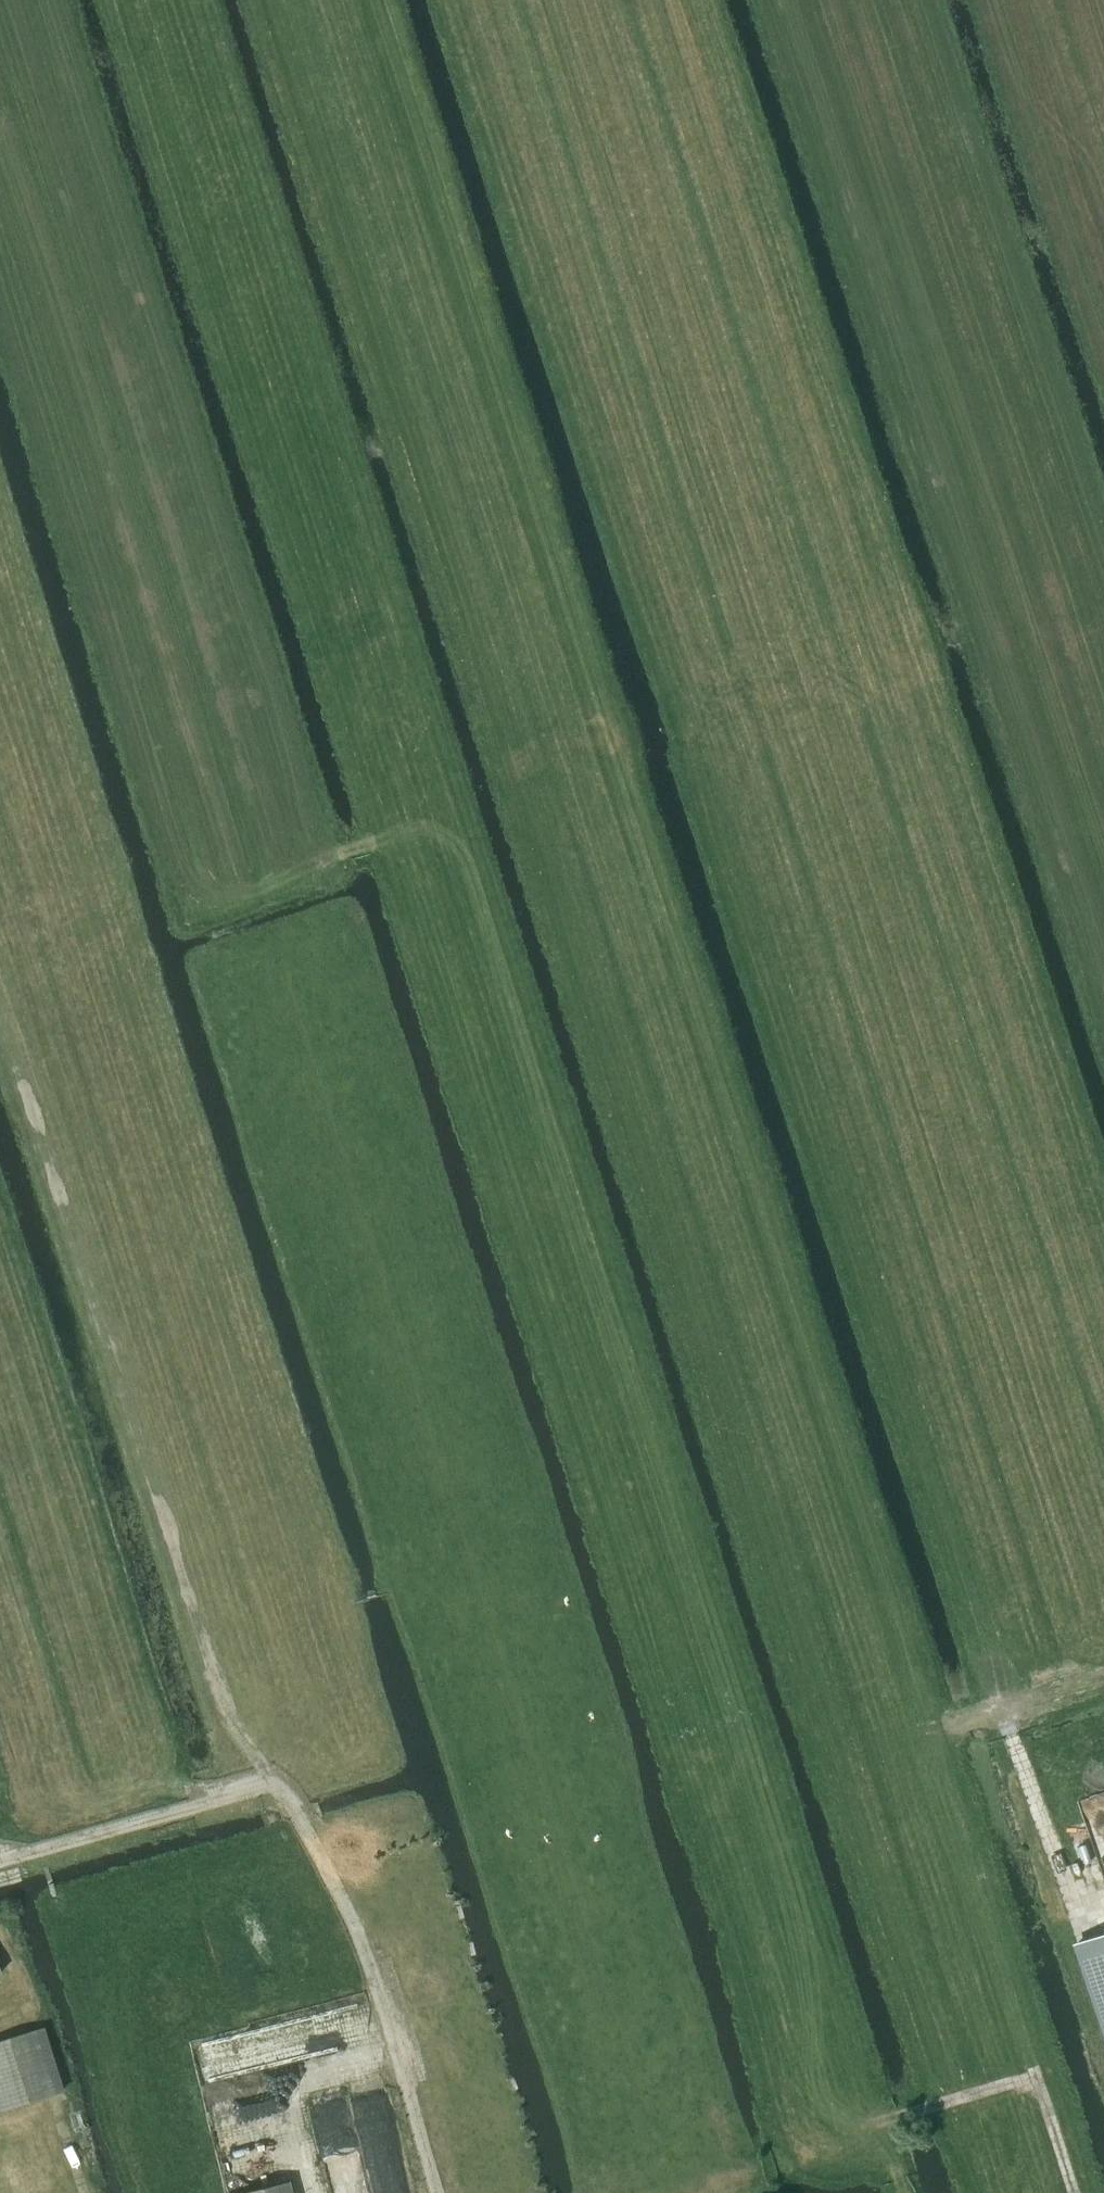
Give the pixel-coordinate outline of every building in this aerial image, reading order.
[(1075,1945),(1103,2030),(1103,1936),(1075,1945)] [(42,2027),(0,2041),(0,2110),(62,2091),(42,2027)] [(290,2179),(229,2192),(293,2192),(290,2179)]
